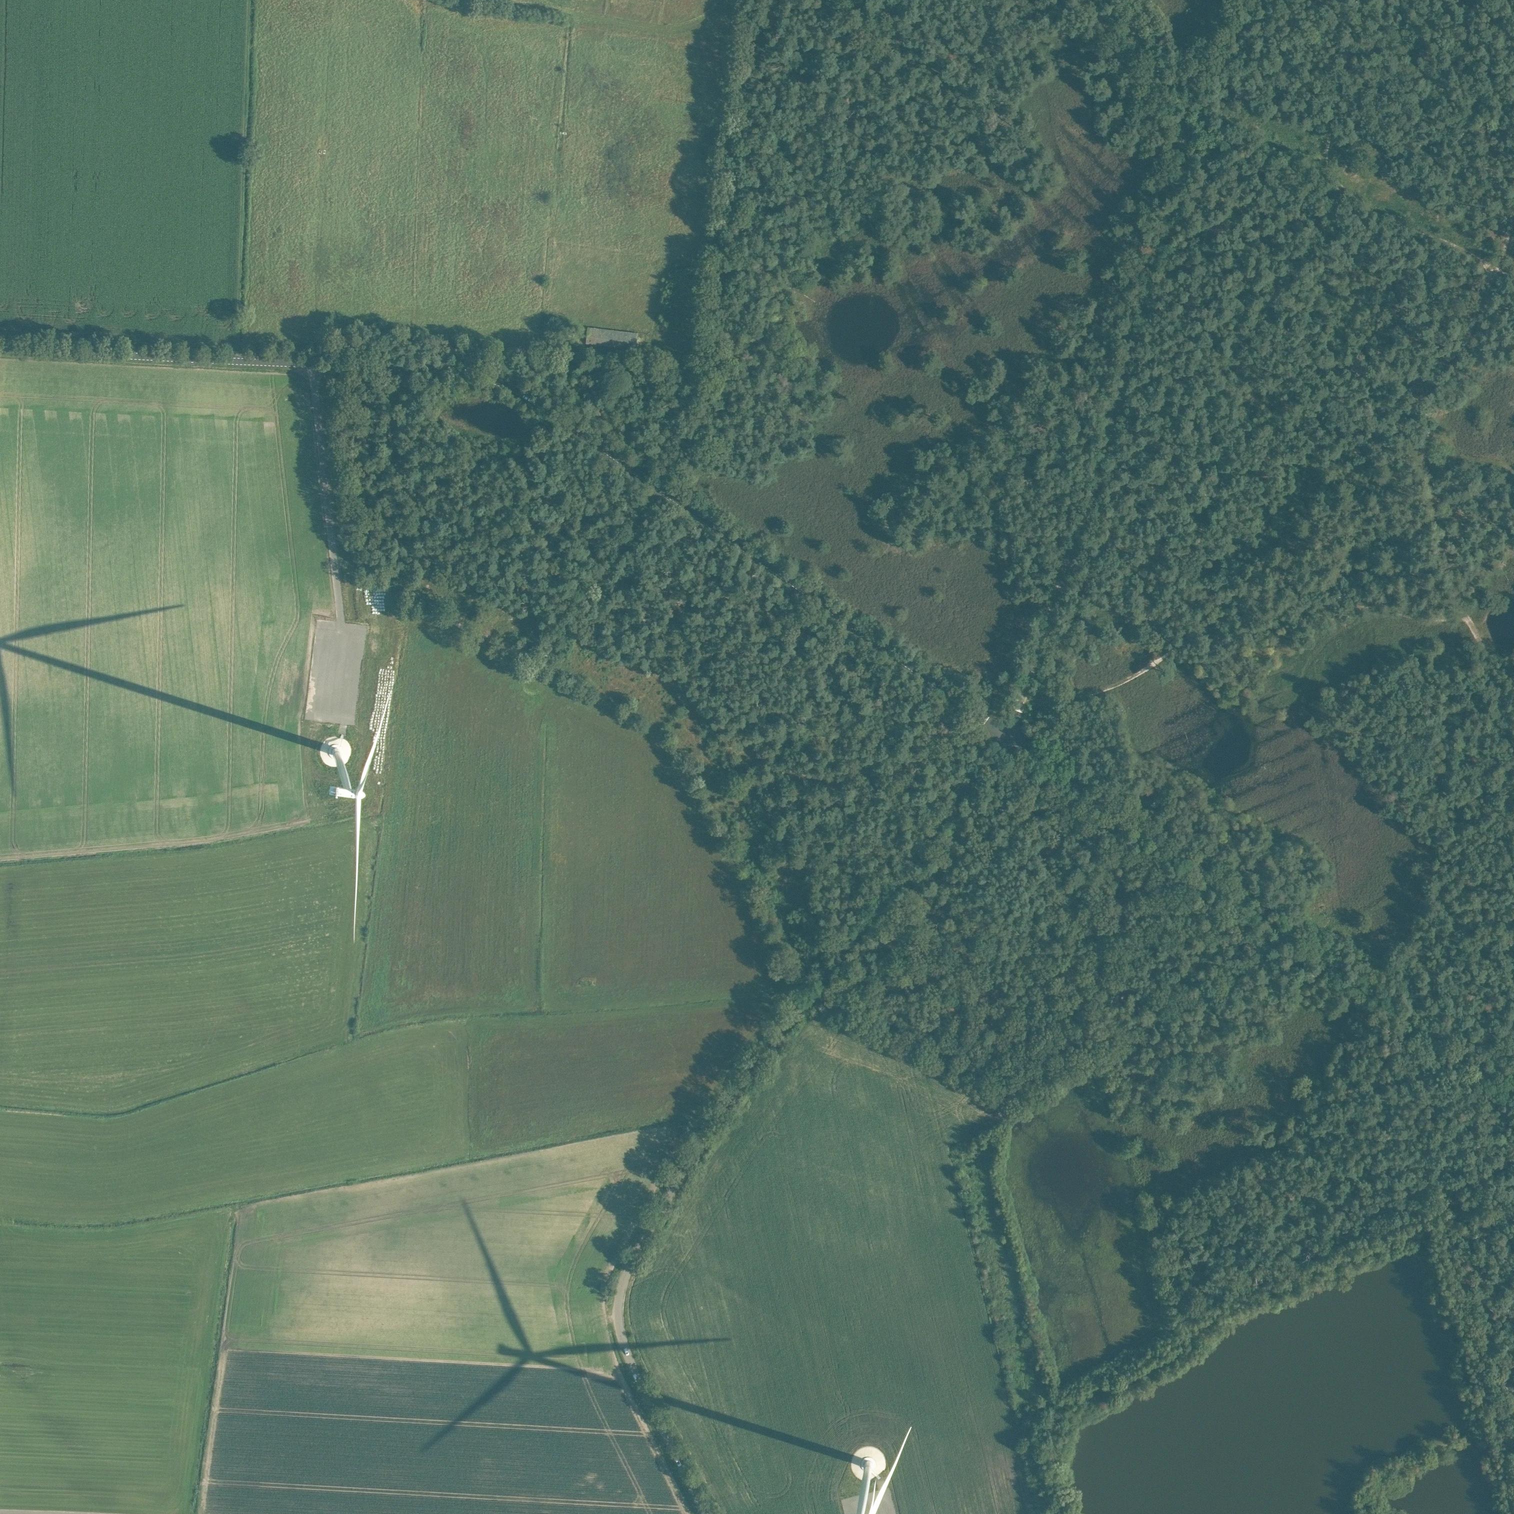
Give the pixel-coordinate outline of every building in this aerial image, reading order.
[(641,334),(590,327),(589,337),(612,340),(612,344),(639,348),(641,334)] [(332,750),(332,752),(332,754),(334,755),(336,755),(337,755),(339,754),(340,752),(340,751),(340,749),(339,747),(337,747),(335,746),(334,747),(332,748),(332,750)] [(868,1460),(867,1461),(865,1462),(865,1463),(865,1465),(866,1467),(867,1468),(869,1468),(870,1468),(872,1467),(873,1466),(873,1464),(873,1462),(872,1461),(870,1460),(868,1460)]
